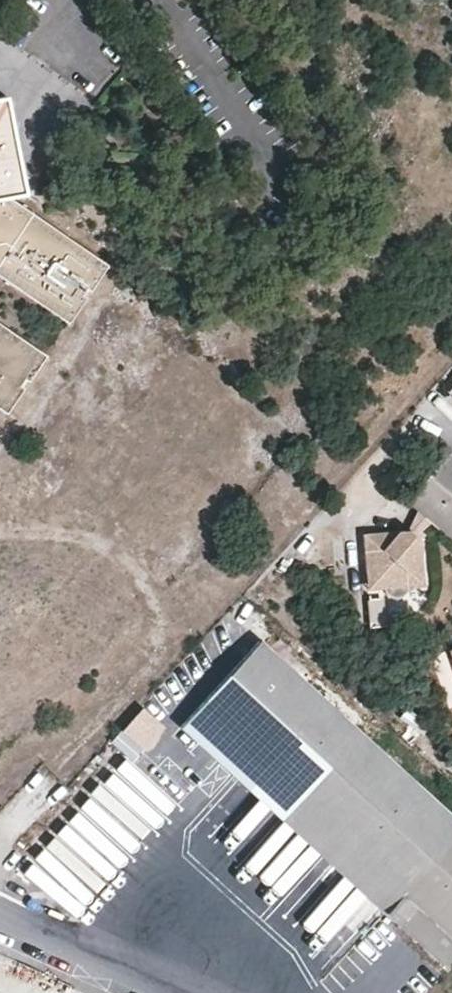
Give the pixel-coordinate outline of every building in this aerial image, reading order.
[(71,325),(89,300),(82,296),(87,289),(93,293),(112,265),(12,197),(23,193),(5,95),(0,96),(0,276),(71,325)] [(10,417),(28,390),(21,386),(25,379),(32,383),(50,357),(0,322),(0,411),(10,417)] [(401,507),(451,549),(451,458),(447,453),(401,507)] [(361,543),(367,582),(384,597),(396,606),(403,606),(410,591),(421,573),(418,546),(405,535),(361,543)] [(424,591),(421,573),(410,591),(424,591)] [(384,597),(367,582),(369,599),(384,597)] [(434,967),(451,947),(451,820),(260,639),(178,725),(216,760),(235,740),(398,895),(379,915),(434,967)] [(441,653),(451,682),(451,648),(441,653)] [(120,731),(147,753),(167,729),(141,707),(120,731)] [(235,740),(216,760),(379,915),(398,895),(235,740)] [(82,906),(161,820),(108,772),(30,858),(82,906)]
